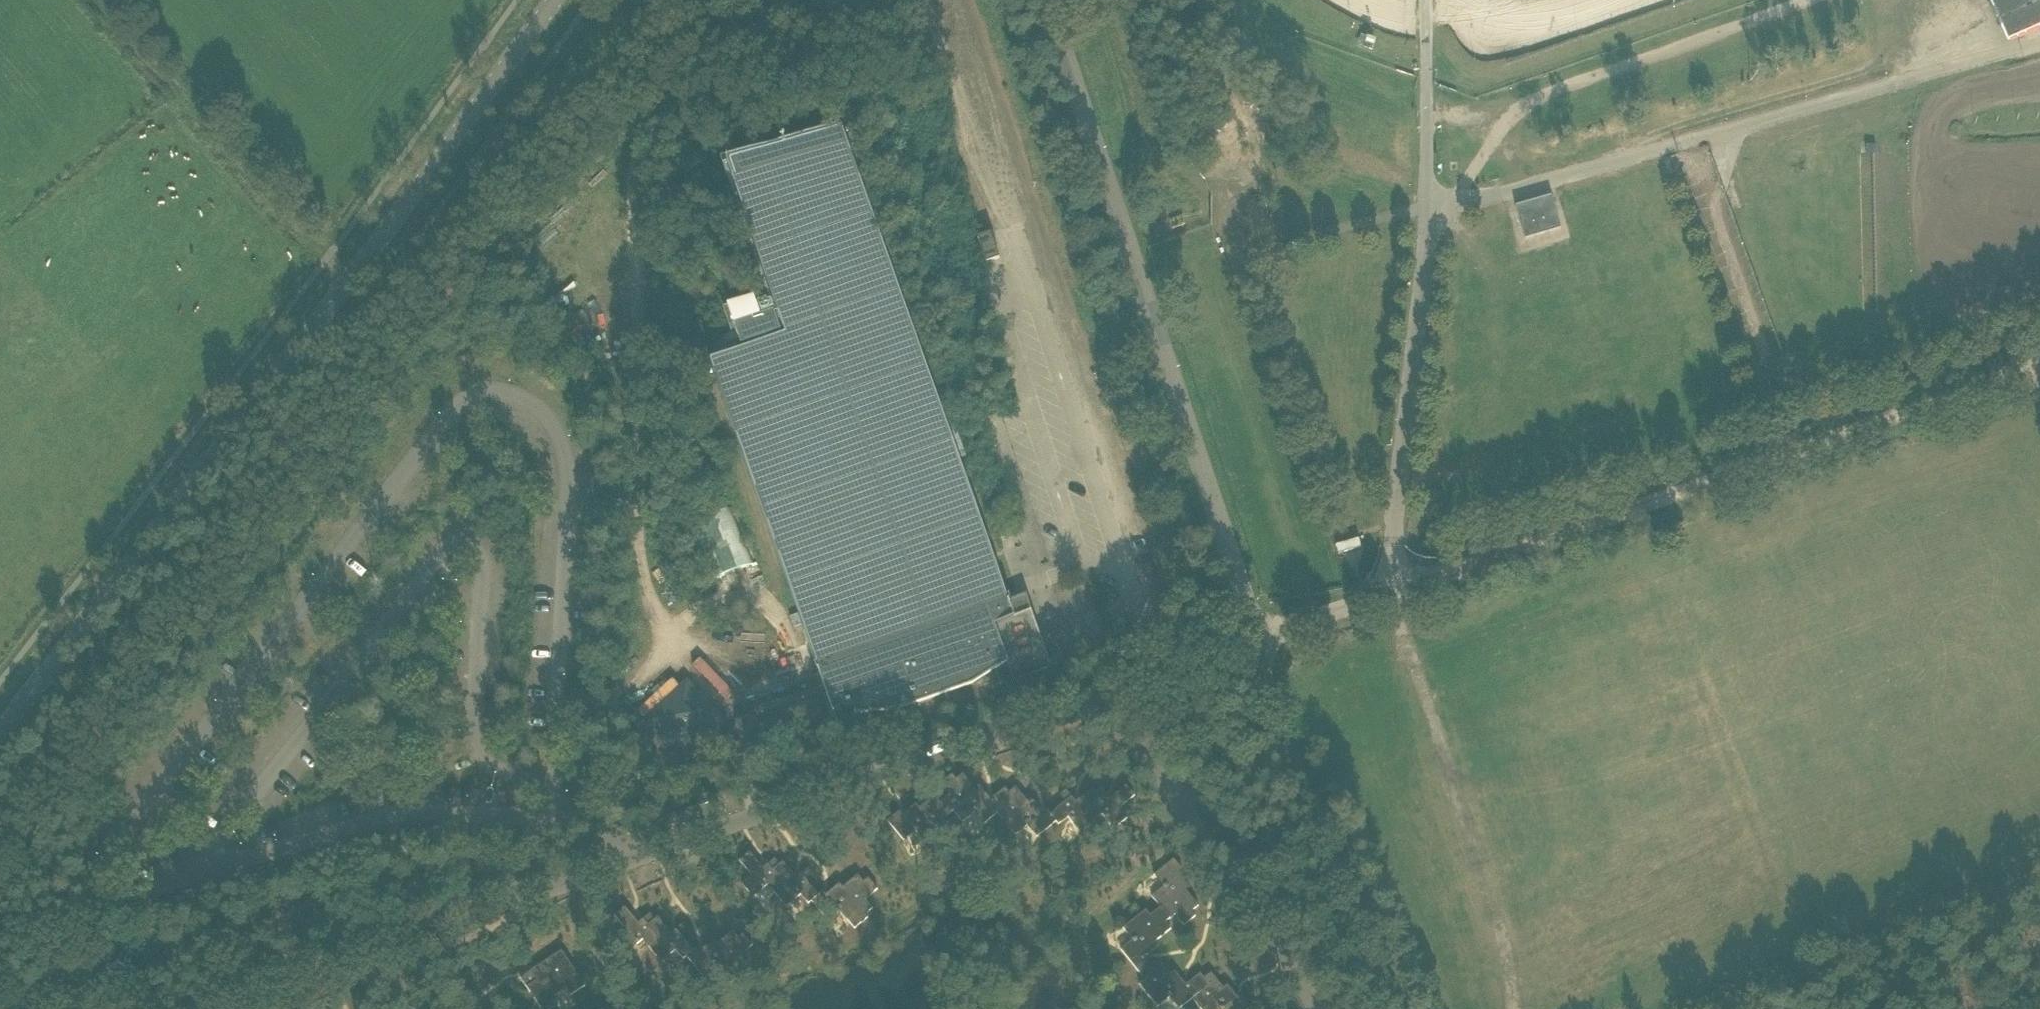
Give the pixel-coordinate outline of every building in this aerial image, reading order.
[(2039,26),(2039,0),(1993,0),(1988,2),(2005,41),(2039,26)] [(785,335),(710,361),(834,709),(852,704),(855,715),(896,710),(971,683),(1007,662),(1014,682),(1052,668),(1026,593),(1008,600),(840,124),(725,165),(785,335)] [(1552,195),(1515,207),(1525,240),(1562,229),(1552,195)] [(999,259),(991,233),(977,237),(986,263),(999,259)] [(1351,540),(1334,545),(1337,556),(1342,554),(1361,549),(1361,548),(1358,538),(1351,540)] [(644,721),(684,763),(726,722),(686,681),(644,721)] [(943,799),(953,811),(961,821),(973,812),(983,824),(997,813),(1005,806),(996,795),(990,799),(979,786),(975,789),(963,774),(956,779),(952,774),(940,784),(949,795),(943,799)] [(1100,787),(1094,791),(1100,799),(1089,808),(1097,818),(1101,815),(1113,829),(1128,818),(1120,808),(1135,796),(1126,785),(1110,798),(1100,787)] [(696,790),(700,805),(711,802),(707,787),(696,790)] [(1005,788),(996,795),(1005,806),(997,813),(1015,835),(1027,826),(1036,838),(1055,822),(1058,826),(1062,823),(1053,812),(1050,814),(1047,810),(1044,813),(1032,799),(1028,802),(1016,787),(1009,792),(1005,788)] [(1065,802),(1053,812),(1062,823),(1069,817),(1081,831),(1097,818),(1089,808),(1100,799),(1094,791),(1092,788),(1076,802),(1066,790),(1060,795),(1065,802)] [(953,811),(943,799),(940,803),(934,796),(919,808),(916,804),(902,816),(899,812),(887,821),(904,841),(915,831),(925,843),(947,825),(943,819),(953,811)] [(768,885),(775,895),(785,887),(772,870),(780,864),(775,858),(763,868),(750,852),(739,861),(751,875),(742,884),(753,897),(768,885)] [(1151,896),(1160,907),(1169,919),(1176,914),(1184,925),(1195,916),(1192,911),(1198,906),(1186,890),(1190,887),(1179,873),(1183,870),(1174,859),(1153,875),(1163,887),(1151,896)] [(808,904),(812,901),(820,894),(818,893),(807,879),(813,874),(808,868),(796,878),(783,861),(780,864),(772,870),(785,887),(775,895),(785,907),(801,895),(808,904)] [(820,894),(812,901),(827,920),(838,910),(854,930),(868,918),(865,914),(874,908),(866,899),(879,889),(869,877),(864,881),(859,874),(843,887),(840,883),(825,895),(821,890),(818,893),(820,894)] [(642,940),(650,949),(661,941),(648,924),(655,919),(650,913),(638,923),(625,907),(614,915),(626,930),(617,938),(627,951),(642,940)] [(1120,950),(1133,966),(1144,957),(1159,946),(1155,941),(1170,930),(1164,923),(1169,919),(1160,907),(1150,915),(1145,909),(1122,928),(1132,940),(1120,950)] [(683,960),(687,957),(694,951),(693,949),(681,935),(688,930),(683,923),(671,933),(658,917),(655,919),(648,924),(661,941),(650,949),(660,962),(675,951),(683,960)] [(747,963),(741,955),(753,945),(744,934),(738,938),(732,931),(717,942),(715,938),(701,950),(697,946),(693,949),(694,951),(687,957),(702,976),(714,966),(729,985),(744,974),(740,969),(747,963)] [(541,971),(534,975),(531,970),(520,978),(541,1008),(550,1008),(558,1004),(553,996),(566,987),(571,995),(585,986),(562,950),(538,966),(541,971)] [(1192,999),(1195,996),(1185,985),(1175,971),(1170,974),(1158,959),(1151,965),(1144,957),(1133,966),(1144,980),(1138,984),(1157,1007),(1169,998),(1178,1008),(1179,1008),(1192,999)] [(1192,999),(1200,1008),(1249,1008),(1251,1007),(1242,996),(1239,999),(1227,985),(1223,988),(1211,972),(1204,978),(1200,973),(1185,985),(1195,996),(1192,999)]
